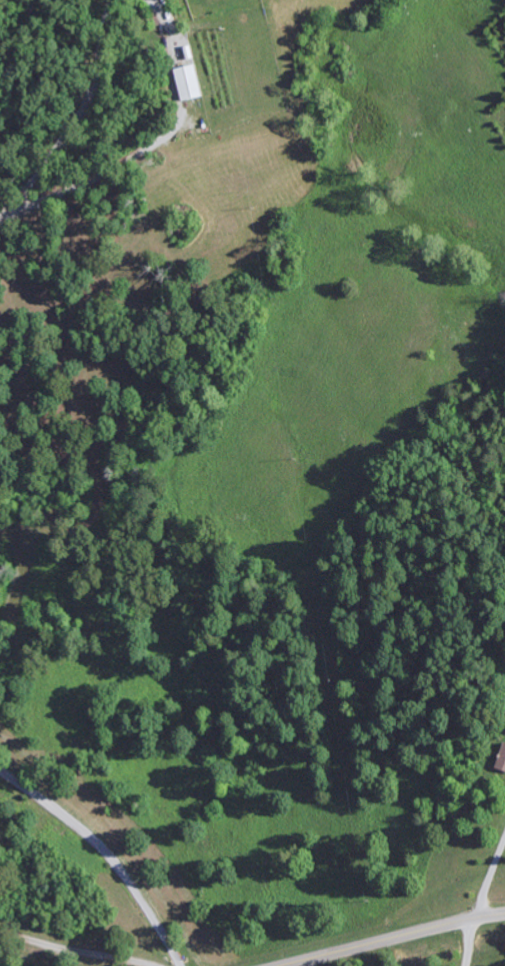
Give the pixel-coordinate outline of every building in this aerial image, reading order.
[(177,69),(184,102),(206,98),(199,65),(177,69)]
